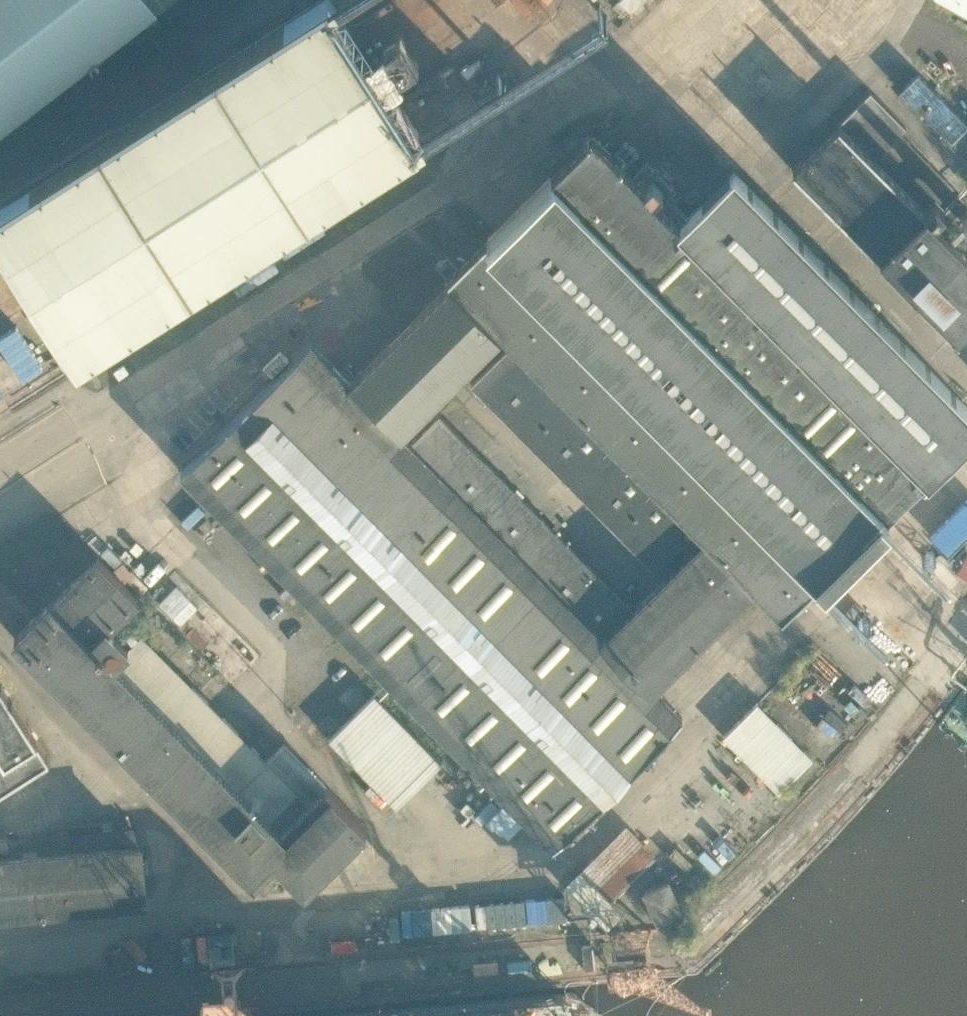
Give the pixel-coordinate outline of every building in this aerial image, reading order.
[(0,205),(0,225),(84,358),(438,133),(348,0),(329,0),(0,205)] [(181,0),(0,0),(0,139),(181,0)] [(625,35),(685,88),(754,22),(795,61),(825,28),(850,50),(897,0),(659,0),(625,35)] [(966,15),(966,0),(938,0),(966,15)] [(909,88),(965,137),(966,135),(966,108),(925,71),(909,88)] [(797,173),(965,345),(966,342),(966,251),(845,125),(797,173)] [(183,478),(554,853),(680,732),(650,706),(762,601),(787,626),(966,462),(966,413),(739,181),(683,235),(595,141),(357,384),(316,347),(183,478)] [(99,550),(12,631),(257,879),(279,857),(312,888),(376,819),(335,782),(297,821),(98,623),(113,608),(121,615),(147,593),(99,550)] [(232,667),(249,650),(204,606),(188,623),(232,667)] [(50,756),(0,677),(0,785),(50,756)] [(748,753),(657,843),(707,891),(793,805),(777,791),(814,752),(757,698),(723,731),(748,753)] [(441,769),(371,703),(326,747),(396,813),(441,769)] [(631,911),(617,897),(665,852),(635,821),(571,882),(615,927),(631,911)] [(151,894),(148,837),(3,848),(2,835),(0,835),(0,908),(151,894)] [(667,919),(694,909),(682,876),(655,886),(667,919)]
